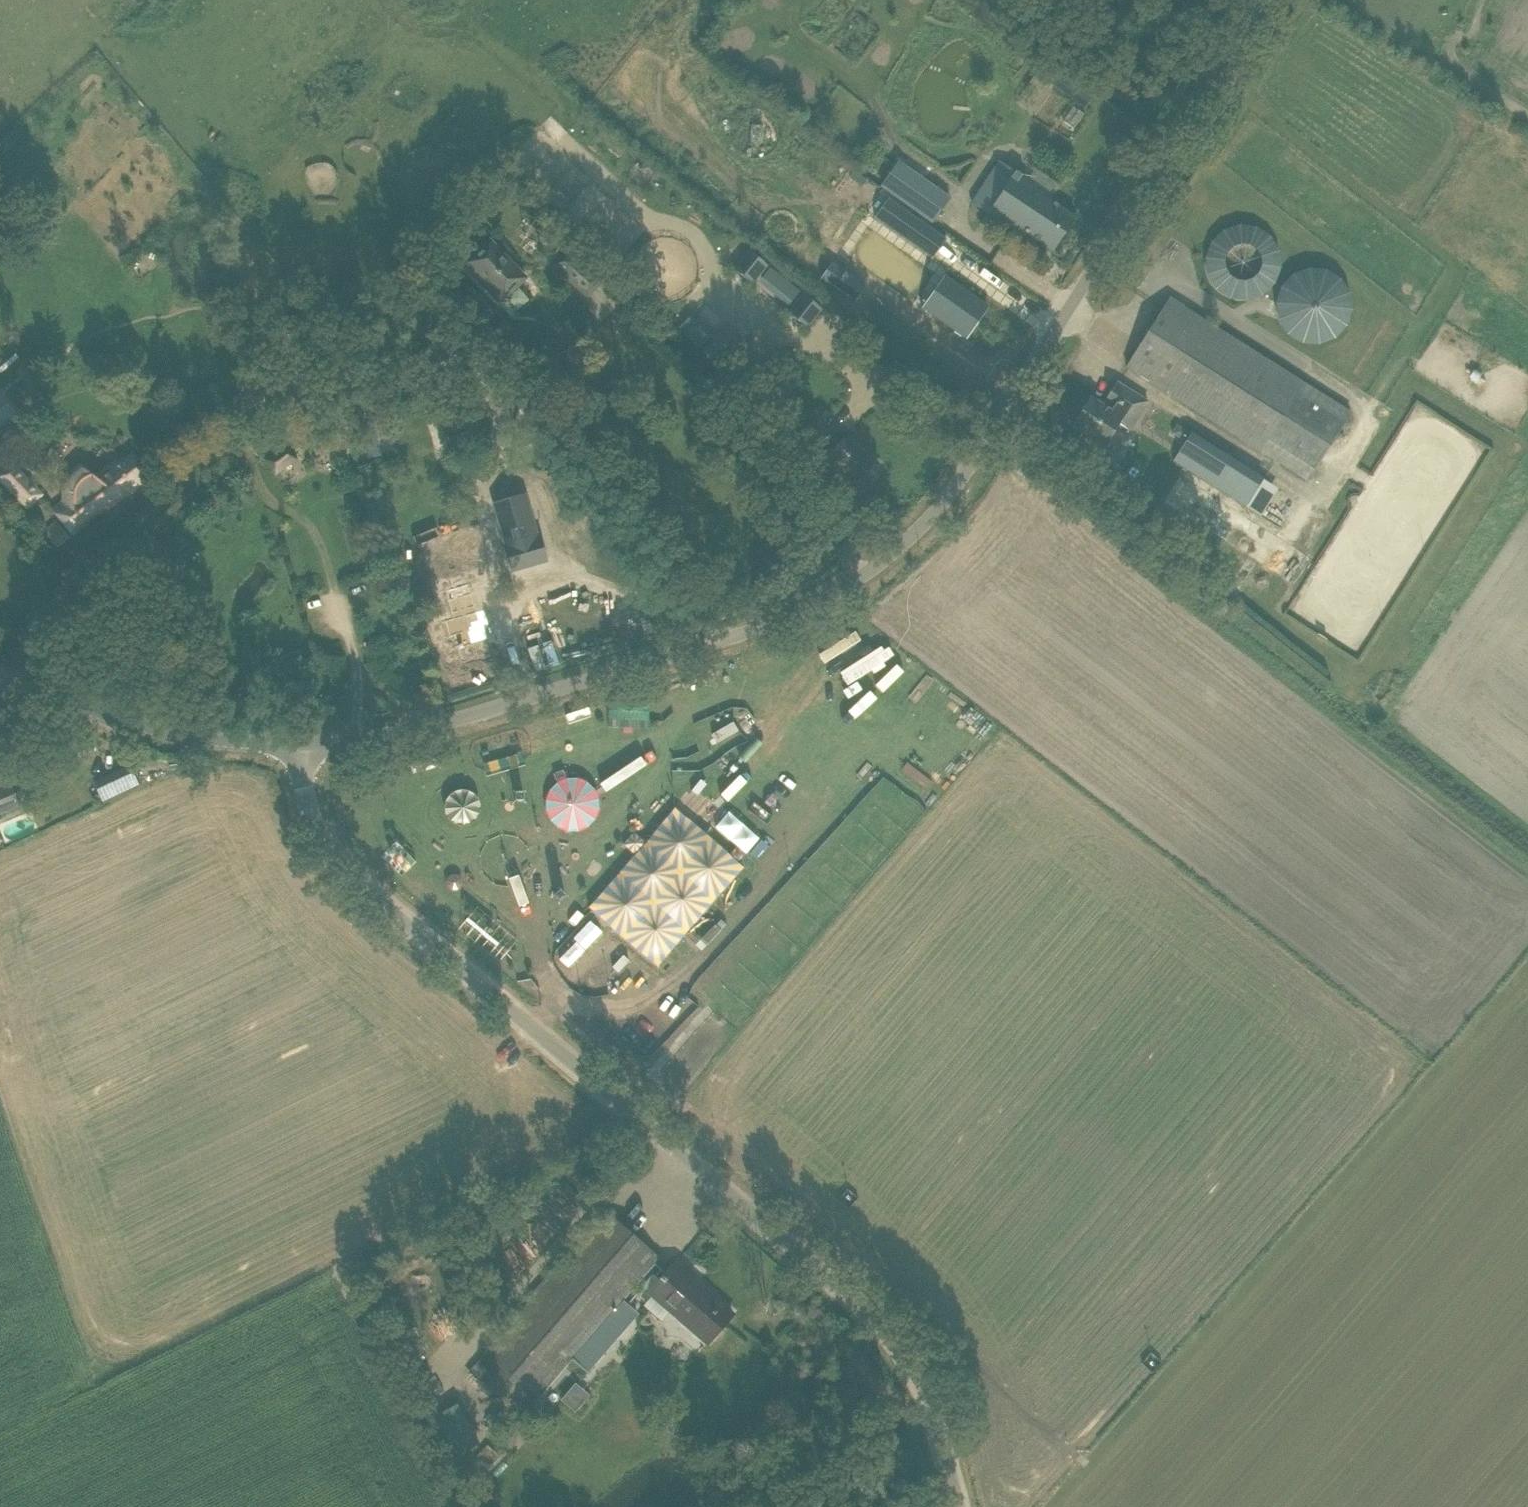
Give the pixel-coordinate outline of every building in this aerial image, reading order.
[(1115,147),(1121,137),(1111,131),(1105,141),(1115,147)] [(999,161),(971,203),(1008,227),(1014,231),(1023,237),(1024,238),(1027,234),(1053,251),(1075,217),(1051,201),(1053,197),(1037,186),(1035,185),(999,161)] [(949,197),(899,162),(882,186),(932,221),(949,197)] [(889,198),(875,218),(931,257),(945,237),(889,198)] [(1257,217),(1196,241),(1222,306),(1283,282),(1257,217)] [(850,243),(840,257),(850,264),(871,235),(860,228),(850,243)] [(512,262),(517,258),(489,233),(462,264),(480,285),(482,283),(502,303),(528,278),(512,262)] [(767,265),(748,250),(733,269),(752,284),(767,265)] [(548,266),(587,299),(603,281),(566,251),(548,266)] [(865,287),(832,263),(820,278),(854,302),(865,287)] [(1311,273),(1293,278),(1283,291),(1280,307),(1283,319),(1289,329),(1298,336),(1305,338),(1324,337),(1338,326),(1344,315),(1345,297),(1338,284),(1328,276),(1311,273)] [(942,297),(930,316),(965,339),(978,319),(976,317),(985,303),(941,275),(931,290),(942,297)] [(821,309),(802,294),(788,313),(806,328),(821,309)] [(1126,366),(1143,377),(1308,481),(1351,413),(1169,298),(1126,366)] [(1083,441),(1101,453),(1119,424),(1129,431),(1147,402),(1116,382),(1102,405),(1090,397),(1071,426),(1087,436),(1083,441)] [(1261,521),(1282,487),(1177,422),(1169,434),(1177,439),(1163,461),(1261,521)] [(827,454),(841,468),(856,482),(875,462),(846,434),(827,454)] [(287,446),(265,463),(275,477),(297,460),(287,446)] [(63,502),(53,510),(73,536),(134,493),(132,489),(148,478),(132,455),(115,467),(112,462),(96,475),(81,464),(71,470),(66,476),(62,483),(61,489),(60,496),(63,502)] [(29,509),(42,496),(13,465),(0,478),(0,479),(29,509)] [(495,509),(506,546),(504,547),(505,548),(511,570),(512,571),(513,570),(544,561),(545,561),(539,538),(538,537),(537,537),(526,500),(495,509)] [(457,587),(434,594),(443,622),(431,625),(436,642),(444,639),(448,652),(478,643),(475,630),(483,628),(478,612),(466,615),(457,587)] [(9,780),(4,766),(0,768),(0,814),(2,813),(20,805),(10,783),(9,783),(8,781),(9,780)] [(140,786),(129,766),(93,782),(103,803),(140,786)] [(571,1358),(621,1300),(653,1262),(658,1258),(607,1214),(486,1353),(537,1397),(571,1358)] [(691,1278),(694,1275),(677,1260),(665,1273),(659,1281),(649,1292),(708,1343),(733,1315),(691,1278)] [(637,1314),(621,1300),(571,1358),(587,1372),(637,1314)] [(430,1412),(446,1452),(472,1442),(456,1402),(430,1412)] [(489,1469),(503,1453),(488,1440),(474,1456),(489,1469)]
